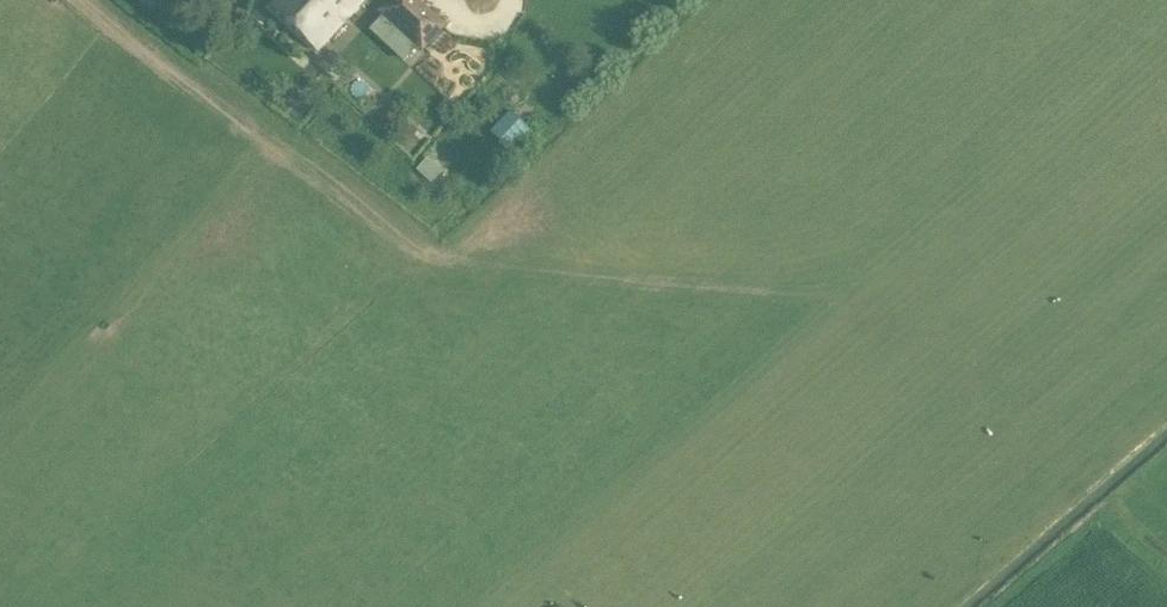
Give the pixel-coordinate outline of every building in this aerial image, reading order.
[(268,6),(317,52),(366,0),(273,0),(268,6)] [(417,0),(387,0),(377,11),(421,52),(445,26),(417,0)] [(417,170),(433,183),(445,168),(429,155),(417,170)]
